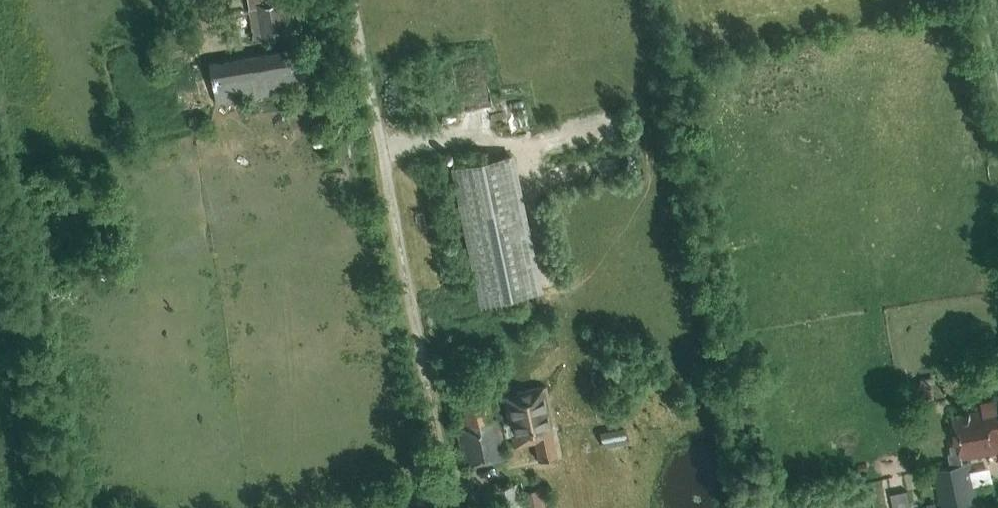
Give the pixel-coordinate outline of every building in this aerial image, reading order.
[(296,33),(290,0),(247,0),(249,8),(248,8),(254,41),(296,33)] [(215,102),(305,87),(302,68),(329,64),(326,49),(301,54),(299,45),(208,61),(215,102)] [(514,156),(483,163),(451,169),(479,303),(542,291),(514,156)] [(502,395),(513,444),(533,440),(537,458),(557,454),(550,424),(554,423),(546,386),(502,395)] [(996,404),(995,397),(981,400),(983,410),(953,416),(960,450),(949,452),(951,465),(931,469),(939,507),(974,507),(980,507),(975,484),(992,480),(990,467),(972,471),(970,461),(962,463),(961,457),(997,450),(997,413),(996,404)] [(465,467),(506,458),(497,417),(496,418),(492,398),(458,405),(463,424),(456,426),(465,467)] [(602,447),(626,441),(621,419),(596,425),(602,447)] [(495,507),(522,507),(519,494),(523,493),(521,483),(491,489),(495,507)] [(524,492),(528,507),(545,507),(541,489),(524,492)] [(891,493),(894,507),(908,507),(904,490),(891,493)]
